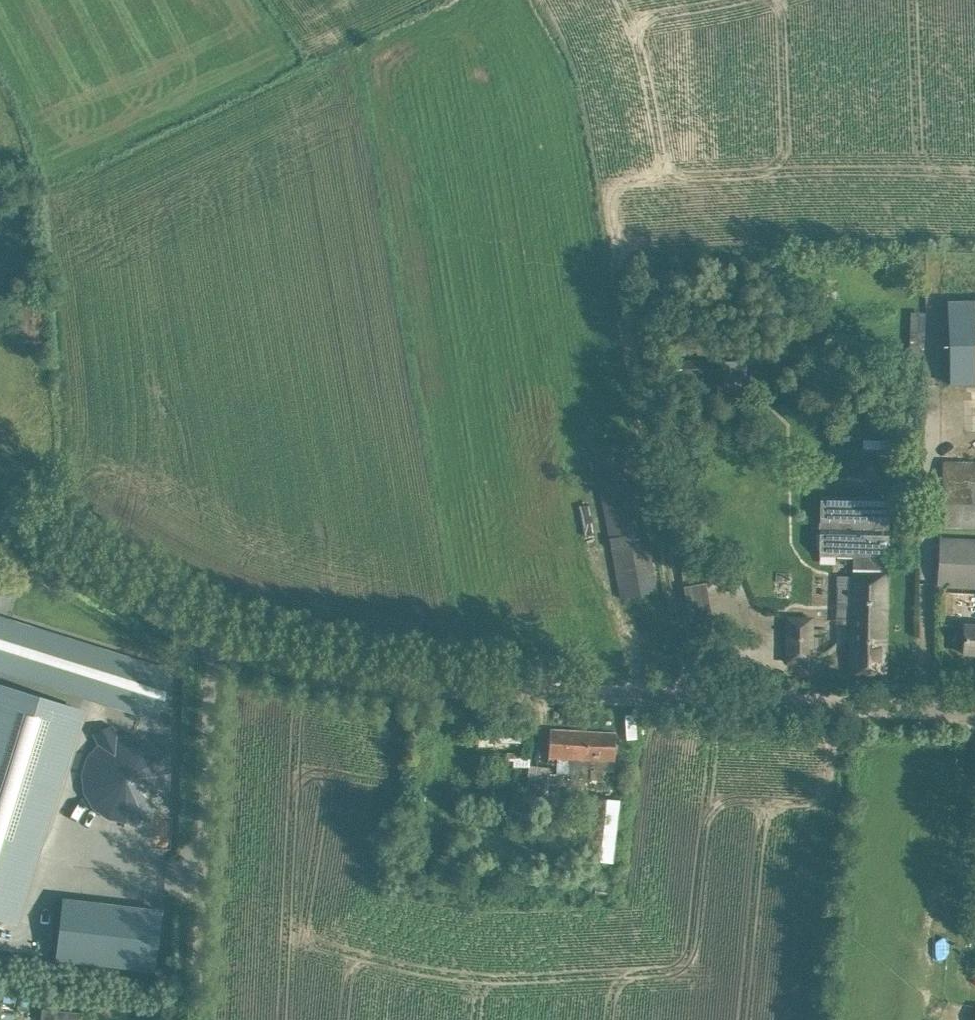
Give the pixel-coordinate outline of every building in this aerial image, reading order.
[(947,302),(949,384),(974,383),(974,301),(947,302)] [(726,358),(662,360),(662,384),(727,382),(726,358)] [(656,591),(652,571),(635,481),(636,481),(628,440),(591,447),(599,488),(600,488),(621,598),(656,591)] [(945,461),(941,523),(974,525),(974,463),(945,461)] [(852,561),(850,652),(850,672),(885,673),(886,565),(887,565),(888,493),(819,492),(818,561),(852,561)] [(940,540),(938,583),(974,585),(974,542),(940,540)] [(787,614),(787,642),(786,662),(810,662),(811,615),(787,614)] [(0,620),(0,669),(153,718),(168,675),(0,620)] [(965,625),(963,653),(974,654),(974,626),(965,625)] [(4,923),(72,710),(0,687),(0,922),(4,923)] [(548,758),(558,759),(556,773),(549,772),(550,766),(529,763),(525,794),(547,797),(549,782),(570,784),(567,805),(578,806),(580,779),(583,731),(550,729),(548,758)] [(616,733),(583,731),(580,779),(613,781),(616,733)] [(84,774),(84,775),(84,783),(84,784),(86,790),(86,791),(86,792),(89,799),(90,799),(90,800),(94,806),(95,807),(96,808),(101,812),(106,815),(107,815),(108,816),(109,816),(116,818),(117,818),(117,819),(125,819),(133,818),(134,818),(141,816),(142,816),(144,814),(149,812),(149,811),(150,811),(155,806),(156,805),(160,799),(160,798),(163,791),(164,791),(164,789),(165,783),(165,782),(165,781),(165,774),(165,773),(163,766),(163,765),(160,758),(160,757),(158,755),(156,753),(155,751),(153,749),(149,745),(148,745),(142,742),(141,741),(140,741),(135,739),(133,739),(132,739),(124,738),(123,738),(116,739),(115,739),(101,746),(100,746),(95,751),(94,751),(94,752),(86,766),(85,768),(84,774)] [(619,801),(592,798),(584,860),(611,864),(619,801)] [(158,909),(39,896),(32,956),(152,968),(158,909)] [(40,1019),(78,1019),(79,1012),(41,1009),(40,1019)]
